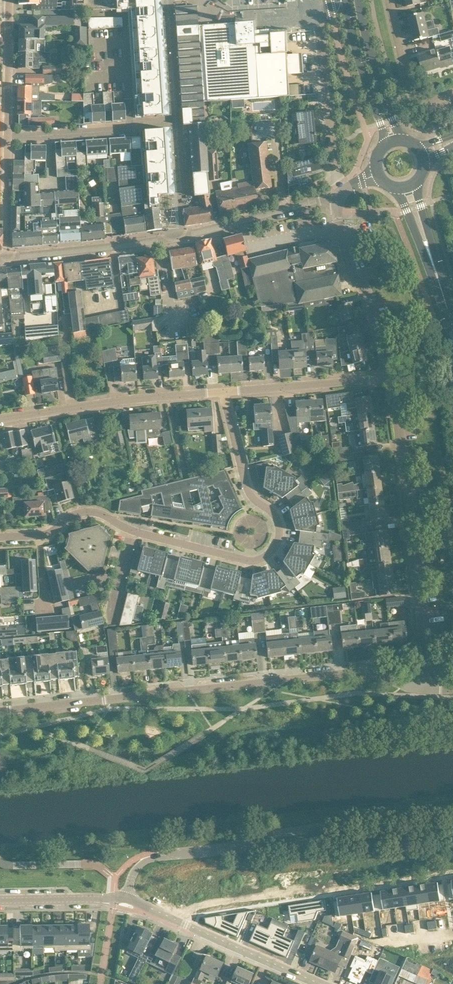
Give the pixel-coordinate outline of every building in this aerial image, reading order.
[(19,3),(19,4),(32,4),(42,4),(42,10),(57,10),(57,0),(49,0),(19,0),(19,3)] [(70,10),(101,10),(103,10),(127,10),(128,14),(128,20),(135,118),(135,117),(143,117),(143,118),(143,117),(156,116),(156,117),(158,116),(167,115),(167,116),(169,116),(168,114),(167,105),(168,105),(168,103),(167,103),(166,94),(167,94),(167,92),(166,92),(166,83),(166,82),(165,73),(166,73),(165,71),(164,62),(165,62),(165,60),(164,60),(163,51),(164,51),(164,49),(163,49),(163,40),(163,38),(163,39),(162,30),(163,30),(163,28),(162,28),(161,19),(162,19),(162,17),(161,17),(161,14),(161,8),(161,6),(160,6),(160,0),(70,0),(70,10)] [(289,96),(285,32),(269,34),(269,36),(258,37),(254,37),(253,22),(198,26),(197,6),(175,7),(183,125),(189,125),(205,124),(203,102),(262,98),(289,96)] [(410,18),(408,19),(409,25),(411,25),(413,34),(415,41),(421,39),(421,40),(423,39),(428,38),(439,35),(438,28),(427,30),(424,14),(418,15),(417,15),(415,15),(415,16),(409,17),(410,18)] [(60,26),(60,22),(64,22),(64,17),(29,17),(29,25),(19,25),(18,40),(45,40),(45,29),(50,28),(60,28),(60,26)] [(88,18),(89,29),(123,27),(122,18),(88,18)] [(73,28),(74,47),(86,46),(86,28),(73,28)] [(439,35),(441,42),(452,38),(452,30),(439,34),(439,35)] [(37,53),(44,53),(45,47),(45,40),(18,40),(18,52),(37,53)] [(419,56),(423,72),(441,66),(442,68),(452,65),(452,53),(450,54),(448,47),(437,50),(419,56)] [(50,63),(51,53),(44,53),(37,53),(18,52),(18,69),(39,69),(39,63),(50,63)] [(80,60),(80,68),(90,68),(90,59),(80,60)] [(42,68),(43,73),(62,73),(61,65),(42,66),(42,68)] [(25,75),(25,83),(30,83),(31,83),(43,83),(43,85),(52,83),(52,75),(31,75),(25,75)] [(18,101),(40,101),(50,101),(55,101),(55,95),(39,92),(39,86),(18,86),(18,101)] [(103,93),(103,105),(104,105),(104,112),(111,111),(112,122),(126,121),(124,103),(114,104),(114,92),(103,93)] [(83,94),(83,102),(83,113),(91,113),(92,123),(105,122),(104,112),(104,105),(103,105),(94,105),(93,93),(83,94)] [(40,101),(18,101),(17,115),(30,115),(30,119),(28,119),(28,127),(54,126),(54,121),(54,118),(40,118),(40,115),(39,115),(39,114),(40,113),(40,104),(39,104),(40,101)] [(291,122),(294,145),(310,143),(310,145),(316,144),(315,134),(314,134),(312,113),(296,114),(297,121),(291,122)] [(194,196),(199,196),(209,195),(207,172),(208,172),(207,152),(205,124),(189,125),(194,196)] [(172,163),(172,161),(171,161),(171,155),(170,152),(171,152),(171,150),(170,150),(170,142),(170,141),(170,140),(169,136),(169,131),(170,131),(169,129),(168,129),(168,130),(159,130),(157,130),(144,131),(140,131),(140,137),(141,149),(141,157),(142,166),(144,166),(144,201),(144,210),(158,208),(158,196),(161,196),(163,196),(163,195),(172,195),(174,195),(174,194),(173,194),(173,185),(173,183),(172,182),(172,174),(173,174),(172,172),(172,169),(171,163),(172,163)] [(131,166),(142,166),(141,149),(130,149),(130,137),(109,139),(110,154),(130,153),(131,166)] [(86,152),(76,153),(76,156),(77,167),(88,166),(87,156),(107,154),(106,139),(85,140),(86,152)] [(76,153),(76,141),(55,142),(56,170),(67,169),(66,157),(76,156),(76,153)] [(249,144),(253,184),(242,187),(232,188),(235,207),(236,212),(259,207),(255,190),(271,187),(266,142),(249,144)] [(25,145),(25,161),(24,185),(39,184),(38,174),(35,175),(35,161),(46,161),(46,145),(25,145)] [(207,152),(208,172),(209,180),(218,180),(216,159),(214,159),(213,151),(207,152)] [(305,173),(319,169),(318,157),(292,165),(291,163),(287,164),(288,187),(297,184),(299,190),(310,184),(308,176),(307,177),(306,174),(305,174),(305,173)] [(13,191),(24,191),(24,187),(24,185),(25,161),(13,161),(13,191)] [(110,168),(104,169),(103,169),(104,183),(118,182),(119,189),(121,207),(125,234),(124,234),(124,235),(125,235),(145,232),(142,204),(144,204),(144,201),(144,166),(142,166),(117,168),(110,168)] [(54,193),(55,207),(54,207),(55,213),(56,227),(58,227),(59,243),(82,242),(80,225),(80,218),(78,176),(65,177),(66,192),(54,192),(54,193)] [(235,207),(232,188),(230,182),(220,184),(222,190),(215,192),(220,215),(236,212),(235,207)] [(25,209),(40,208),(39,194),(39,193),(38,186),(24,187),(24,191),(25,207),(25,209)] [(54,207),(55,207),(54,193),(39,194),(40,208),(54,207)] [(200,207),(197,207),(199,224),(213,222),(210,200),(209,195),(199,196),(199,200),(200,207)] [(85,218),(80,218),(80,225),(82,242),(104,239),(103,224),(107,223),(109,223),(108,210),(104,210),(103,203),(95,204),(96,224),(89,225),(85,218)] [(23,215),(23,207),(12,208),(12,232),(12,248),(26,247),(25,231),(23,215)] [(199,224),(197,207),(183,210),(185,226),(199,224)] [(162,229),(159,208),(158,208),(144,210),(143,210),(146,232),(162,229)] [(57,244),(56,227),(55,213),(40,214),(41,230),(42,245),(57,244)] [(25,231),(26,247),(42,246),(42,245),(41,230),(40,214),(23,215),(25,231)] [(233,237),(223,240),(227,255),(228,255),(237,253),(238,259),(241,269),(249,267),(247,259),(243,244),(241,235),(240,236),(238,235),(234,236),(233,237)] [(195,243),(196,247),(200,265),(202,265),(212,263),(216,261),(215,259),(215,258),(211,240),(211,239),(195,243)] [(303,303),(324,299),(336,297),(342,296),(338,274),(336,263),(337,263),(333,242),(298,249),(298,250),(288,252),(288,249),(247,259),(249,267),(254,286),(259,307),(297,302),(298,304),(303,303)] [(193,247),(182,249),(184,258),(183,258),(185,268),(200,265),(196,247),(193,247)] [(182,249),(169,251),(172,270),(181,268),(185,281),(175,284),(174,284),(176,292),(192,288),(190,281),(189,281),(185,268),(183,258),(184,258),(182,249)] [(139,286),(137,259),(136,255),(127,256),(118,257),(118,258),(119,271),(121,289),(132,287),(132,286),(139,286)] [(227,255),(221,257),(223,266),(227,280),(234,278),(228,255),(227,255)] [(161,295),(157,270),(157,272),(153,272),(153,271),(151,257),(137,259),(139,286),(140,291),(141,291),(149,290),(150,296),(161,295)] [(114,286),(110,259),(84,262),(84,264),(78,265),(78,263),(63,264),(63,265),(65,279),(67,278),(71,313),(73,333),(86,330),(81,291),(76,292),(74,282),(85,281),(86,290),(114,286)] [(53,263),(36,265),(42,323),(45,323),(44,314),(58,313),(55,282),(53,264),(53,263)] [(63,263),(53,264),(55,282),(62,282),(65,314),(71,313),(67,278),(65,279),(63,265),(63,264),(63,263)] [(36,265),(20,266),(25,315),(24,315),(25,324),(42,323),(36,265)] [(5,266),(8,289),(11,316),(24,315),(25,315),(20,266),(20,268),(6,269),(5,266)] [(223,266),(216,268),(219,281),(220,282),(226,280),(227,280),(223,266)] [(193,280),(190,281),(192,288),(194,288),(195,288),(205,286),(203,278),(193,280)] [(192,288),(176,292),(178,299),(195,296),(196,295),(195,288),(194,288),(192,288)] [(324,299),(303,303),(304,307),(328,305),(330,311),(338,309),(342,322),(355,318),(351,303),(339,306),(336,298),(324,299)] [(104,314),(94,316),(96,328),(105,326),(104,314)] [(133,331),(146,328),(145,319),(143,319),(131,322),(133,331)] [(58,325),(47,326),(48,337),(59,335),(58,325)] [(47,326),(39,327),(40,339),(48,337),(47,326)] [(346,337),(350,350),(363,347),(360,334),(350,336),(348,326),(338,328),(339,339),(346,337)] [(39,327),(25,328),(26,342),(40,339),(39,327)] [(0,335),(0,345),(13,344),(12,333),(0,335)] [(301,341),(290,342),(291,352),(292,368),(305,367),(304,344),(308,344),(307,333),(301,333),(301,341)] [(276,336),(270,336),(271,344),(271,347),(272,362),(279,362),(279,369),(292,368),(291,352),(278,353),(278,347),(277,336),(276,336)] [(176,341),(176,344),(175,344),(177,363),(168,364),(170,378),(184,376),(183,363),(189,363),(187,339),(184,340),(176,341)] [(332,360),(337,360),(336,339),(325,340),(325,346),(315,347),(317,366),(333,365),(332,360)] [(237,357),(229,358),(230,373),(243,372),(241,356),(247,356),(243,340),(236,341),(237,357)] [(219,343),(210,344),(210,345),(211,354),(216,354),(220,354),(219,343)] [(211,354),(210,345),(204,346),(204,351),(197,351),(198,362),(192,362),(193,376),(194,376),(195,377),(199,377),(200,375),(207,375),(206,361),(205,361),(205,355),(211,354)] [(41,348),(43,364),(61,361),(58,346),(41,348)] [(366,361),(363,347),(350,350),(339,353),(340,357),(341,365),(341,366),(347,365),(353,364),(366,361)] [(154,353),(154,356),(141,358),(144,380),(157,379),(156,367),(162,366),(161,352),(154,353)] [(15,356),(16,361),(19,378),(23,377),(19,355),(15,356)] [(248,359),(249,371),(264,370),(263,355),(255,356),(255,358),(248,359)] [(136,381),(135,365),(135,358),(123,359),(120,363),(120,367),(113,367),(114,374),(114,382),(121,382),(136,381)] [(230,373),(229,358),(217,359),(218,374),(230,373)] [(40,381),(42,394),(58,391),(56,379),(58,379),(56,367),(41,369),(43,380),(40,381)] [(16,378),(14,369),(0,372),(0,382),(16,378)] [(35,394),(32,376),(22,378),(25,395),(35,394)] [(371,413),(369,397),(356,398),(356,399),(354,399),(353,396),(347,397),(347,394),(326,396),(327,409),(340,407),(340,404),(346,404),(347,416),(358,415),(371,413)] [(321,401),(308,402),(310,422),(326,421),(325,413),(322,413),(321,401)] [(310,422),(308,402),(296,403),(296,409),(285,409),(291,433),(297,432),(297,427),(298,426),(297,417),(302,417),(302,423),(310,422)] [(261,423),(263,446),(273,445),(270,405),(254,406),(255,423),(261,423)] [(188,427),(204,426),(204,431),(212,431),(210,409),(187,411),(188,427)] [(160,413),(144,414),(146,437),(146,439),(155,438),(155,435),(160,434),(160,428),(161,428),(160,413)] [(373,429),(371,413),(358,415),(347,416),(339,416),(340,423),(352,421),(353,431),(360,431),(373,429)] [(146,437),(144,414),(129,416),(130,430),(128,431),(129,438),(136,438),(137,444),(146,443),(146,439),(146,437)] [(65,425),(70,443),(73,442),(72,440),(83,436),(85,443),(98,439),(93,418),(85,420),(65,425)] [(31,431),(35,448),(36,448),(37,454),(49,452),(47,445),(55,443),(51,426),(31,431)] [(24,429),(14,432),(17,447),(28,445),(24,429)] [(332,449),(333,456),(353,453),(353,454),(369,452),(368,451),(367,451),(366,446),(375,445),(373,429),(360,431),(353,431),(355,446),(352,447),(332,449)] [(114,432),(117,445),(125,443),(122,430),(114,432)] [(17,447),(14,432),(13,432),(13,431),(3,433),(7,449),(17,447)] [(162,437),(164,446),(173,444),(170,431),(162,433),(162,437)] [(277,436),(283,457),(295,453),(295,452),(296,452),(291,433),(277,436)] [(212,436),(213,453),(221,452),(220,435),(212,436)] [(300,436),(302,445),(311,443),(310,435),(300,436)] [(68,446),(71,458),(78,456),(75,444),(68,446)] [(353,453),(333,456),(334,466),(340,465),(340,461),(353,460),(353,454),(353,453)] [(365,473),(379,472),(376,455),(357,458),(359,474),(365,473)] [(263,488),(272,493),(285,472),(274,466),(273,468),(267,468),(267,462),(255,465),(258,478),(264,479),(263,488)] [(0,464),(0,471),(8,471),(8,463),(0,464)] [(67,470),(65,463),(58,465),(59,470),(61,471),(67,470)] [(333,477),(332,468),(324,474),(330,481),(333,479),(332,478),(333,477)] [(235,495),(224,470),(203,475),(206,487),(212,486),(213,487),(215,489),(216,489),(218,489),(221,495),(218,496),(220,501),(235,495)] [(74,498),(67,471),(39,478),(42,491),(53,488),(57,503),(63,501),(64,503),(70,500),(70,499),(74,498)] [(289,501),(307,487),(308,487),(305,483),(306,483),(301,476),(296,480),(295,479),(295,478),(285,472),(272,493),(282,498),(285,496),(289,501)] [(367,489),(381,487),(379,472),(365,473),(367,489)] [(206,487),(203,475),(186,479),(189,492),(197,490),(203,511),(194,510),(194,511),(192,523),(211,526),(213,513),(212,513),(206,487)] [(194,510),(189,492),(186,479),(167,484),(170,496),(180,494),(184,509),(173,507),(171,520),(192,523),(194,511),(194,510)] [(336,484),(337,493),(357,490),(356,484),(353,485),(352,482),(342,486),(342,484),(336,484)] [(26,491),(34,496),(38,489),(30,484),(26,491)] [(173,507),(170,496),(167,484),(149,488),(151,496),(161,494),(163,505),(153,504),(152,504),(150,516),(171,520),(173,507)] [(316,514),(312,502),(310,503),(306,498),(312,494),(307,487),(289,501),(293,507),(289,510),(292,520),(316,514)] [(368,497),(369,505),(383,503),(381,487),(367,489),(357,490),(337,493),(338,500),(350,498),(358,497),(358,498),(368,497)] [(153,504),(151,496),(149,488),(138,491),(141,491),(142,495),(120,500),(118,511),(140,515),(141,507),(152,504),(153,504)] [(0,499),(8,498),(7,489),(0,489),(0,499)] [(44,503),(50,501),(48,495),(44,496),(42,496),(38,497),(12,498),(13,502),(17,504),(17,506),(24,510),(25,517),(36,516),(41,519),(43,516),(45,516),(44,503)] [(239,511),(242,510),(235,495),(220,501),(223,508),(219,514),(212,513),(213,513),(211,526),(227,528),(228,526),(228,524),(229,523),(230,521),(230,519),(232,517),(233,515),(235,514),(236,513),(238,512),(239,511)] [(383,503),(369,505),(371,521),(385,519),(383,503)] [(319,526),(316,514),(292,520),(295,531),(300,531),(299,537),(322,540),(323,533),(315,532),(316,527),(319,526)] [(341,520),(342,530),(362,528),(361,521),(347,523),(347,519),(341,520)] [(68,534),(68,536),(69,537),(67,546),(64,549),(88,572),(90,570),(95,568),(99,567),(102,568),(111,536),(107,535),(104,532),(101,528),(100,525),(85,529),(86,533),(84,534),(83,530),(68,534)] [(362,528),(342,530),(344,540),(350,539),(349,536),(363,534),(362,528)] [(367,549),(388,546),(386,530),(364,533),(367,549)] [(313,552),(314,546),(321,547),(322,540),(299,537),(298,544),(294,543),(288,552),(309,564),(315,554),(313,552)] [(340,545),(332,546),(334,561),(342,561),(340,545)] [(367,565),(376,564),(390,562),(388,546),(367,549),(368,558),(365,558),(358,559),(346,563),(346,568),(359,566),(366,565),(367,565)] [(149,574),(155,550),(143,547),(142,552),(135,550),(130,573),(137,574),(138,571),(149,574)] [(160,580),(167,582),(172,560),(166,558),(167,553),(155,550),(149,574),(161,577),(160,580)] [(303,575),(309,564),(288,552),(283,562),(286,566),(281,569),(295,588),(300,583),(296,577),(301,574),(303,575)] [(186,583),(192,560),(180,557),(178,561),(172,560),(167,582),(173,584),(172,588),(184,591),(186,583)] [(22,593),(36,592),(35,560),(21,561),(22,593)] [(196,590),(203,592),(209,569),(203,567),(204,563),(192,560),(186,583),(197,586),(196,590)] [(371,571),(372,580),(392,578),(390,562),(376,564),(377,571),(371,571)] [(223,592),(228,569),(216,566),(215,571),(209,569),(203,592),(210,593),(211,589),(223,592)] [(55,604),(69,600),(68,598),(67,595),(67,592),(66,589),(65,586),(64,583),(64,580),(63,577),(62,574),(62,571),(61,571),(61,569),(47,572),(55,604)] [(233,599),(240,601),(246,578),(240,577),(241,572),(228,569),(223,592),(234,595),(233,599)] [(295,588),(281,569),(276,573),(273,569),(263,572),(269,596),(281,592),(280,590),(285,586),(289,592),(295,588)] [(269,596),(263,572),(252,575),(252,580),(246,578),(240,601),(249,603),(250,596),(256,596),(257,599),(269,596)] [(392,578),(372,580),(373,589),(375,589),(376,596),(380,595),(380,596),(394,594),(392,578)] [(349,583),(351,600),(365,598),(364,591),(356,592),(355,583),(349,583)] [(0,587),(1,596),(18,595),(17,587),(0,587)] [(345,587),(333,588),(334,599),(346,598),(345,587)] [(126,598),(137,601),(139,595),(128,592),(126,598)] [(74,600),(69,601),(68,602),(69,606),(80,604),(80,607),(91,604),(93,613),(79,616),(79,614),(71,616),(75,631),(103,624),(96,594),(74,600)] [(18,595),(1,596),(1,603),(6,603),(6,599),(18,598),(18,595)] [(126,598),(125,604),(136,607),(137,601),(126,598)] [(403,606),(402,598),(386,599),(386,607),(403,606)] [(125,604),(123,610),(135,613),(136,608),(136,607),(125,604)] [(334,625),(332,605),(326,606),(328,625),(334,625)] [(332,605),(334,625),(341,624),(339,610),(333,611),(332,605)] [(139,621),(142,610),(136,608),(135,613),(133,619),(139,621)] [(164,620),(167,610),(161,609),(158,619),(164,620)] [(123,610),(122,616),(133,619),(135,613),(123,610)] [(184,618),(186,612),(179,610),(177,619),(184,618)] [(263,612),(257,613),(259,633),(266,632),(263,612)] [(259,633),(257,613),(251,614),(253,634),(259,633)] [(69,629),(67,615),(36,618),(37,632),(69,629)] [(133,619),(122,616),(119,626),(132,624),(133,619)] [(221,637),(223,648),(225,661),(241,660),(238,640),(228,641),(227,628),(224,629),(223,617),(220,618),(221,629),(222,637),(221,637)] [(191,620),(183,621),(185,641),(191,640),(189,627),(192,627),(191,620)] [(185,641),(183,621),(182,621),(183,627),(176,628),(178,642),(185,641)] [(396,622),(388,623),(390,643),(407,641),(405,627),(397,628),(396,622)] [(380,630),(373,631),(374,645),(390,643),(388,623),(380,624),(380,630)] [(145,625),(146,637),(147,645),(148,651),(147,645),(155,644),(153,624),(145,625)] [(356,626),(357,633),(359,646),(374,645),(373,631),(365,632),(365,625),(356,626)] [(359,646),(357,633),(349,633),(349,628),(340,629),(342,648),(359,646)] [(69,640),(77,638),(74,630),(67,633),(69,640)] [(314,638),(316,652),(332,650),(330,636),(329,637),(329,630),(313,631),(314,638)] [(281,634),(282,641),(284,655),(300,654),(298,640),(297,634),(289,635),(289,633),(281,634)] [(284,655),(282,641),(281,634),(266,636),(267,644),(266,644),(268,657),(284,655)] [(116,635),(108,636),(109,650),(117,649),(116,635)] [(238,639),(238,640),(241,660),(257,658),(255,644),(254,644),(254,638),(238,639)] [(298,640),(300,654),(316,652),(314,638),(298,640)] [(209,663),(207,649),(206,643),(190,645),(192,665),(209,663)] [(171,653),(164,654),(165,667),(182,665),(180,652),(179,644),(177,644),(173,645),(171,653)] [(132,648),(131,648),(131,651),(132,657),(134,671),(150,669),(148,655),(148,651),(147,645),(140,646),(141,649),(132,650),(132,648)] [(154,650),(148,651),(148,655),(150,669),(165,667),(164,654),(163,645),(156,646),(154,649),(154,650)] [(223,648),(207,649),(209,663),(225,661),(223,648)] [(71,652),(63,652),(66,679),(74,678),(74,677),(78,677),(79,677),(76,651),(75,651),(71,652)] [(55,654),(51,654),(54,680),(58,679),(58,680),(66,679),(63,652),(55,653),(55,654)] [(47,654),(39,655),(42,682),(50,681),(50,680),(54,680),(51,654),(47,655),(47,654)] [(42,682),(39,655),(31,656),(27,657),(30,682),(34,682),(42,682)] [(30,682),(27,657),(23,657),(15,658),(18,684),(26,683),(30,682)] [(132,657),(116,659),(117,664),(117,672),(134,671),(132,657)] [(7,659),(3,660),(6,685),(10,684),(10,685),(18,684),(15,658),(7,659)] [(91,660),(93,675),(109,673),(108,658),(91,660)] [(438,883),(426,885),(429,903),(446,900),(443,884),(439,885),(438,883)] [(426,885),(415,886),(418,905),(429,903),(426,885)] [(415,886),(404,888),(407,906),(418,905),(415,886)] [(404,888),(393,890),(395,908),(407,906),(404,888)] [(381,894),(377,895),(379,911),(395,908),(393,890),(381,892),(381,894)] [(372,893),(361,895),(363,913),(379,911),(377,895),(373,895),(372,893)] [(361,895),(349,896),(352,915),(363,913),(361,895)] [(338,901),(333,901),(336,917),(352,915),(349,896),(337,898),(338,901)] [(308,903),(289,906),(290,916),(297,915),(299,922),(315,920),(318,912),(326,911),(325,901),(310,903),(311,904),(308,904),(308,903)] [(224,915),(205,918),(206,923),(228,933),(229,931),(231,932),(231,933),(238,936),(249,911),(238,913),(238,914),(234,924),(224,920),(224,915)] [(325,916),(323,921),(328,924),(334,926),(332,915),(325,916)] [(257,926),(250,942),(259,947),(260,945),(262,946),(269,949),(279,927),(271,923),(268,930),(257,926)] [(78,950),(77,925),(66,926),(66,950),(78,950)] [(89,925),(77,925),(78,950),(78,957),(91,956),(94,943),(90,943),(89,925)] [(14,938),(7,938),(7,926),(0,926),(0,951),(14,951),(14,938)] [(32,948),(32,926),(20,926),(20,938),(14,938),(14,951),(27,951),(27,948),(32,948)] [(43,946),(43,926),(32,926),(32,948),(38,948),(38,946),(43,946)] [(55,948),(54,926),(43,926),(43,946),(49,946),(49,948),(55,948)] [(66,950),(66,926),(54,926),(55,948),(60,948),(60,950),(66,950)] [(139,958),(147,962),(153,949),(147,946),(153,934),(150,932),(149,930),(144,928),(142,928),(139,927),(137,931),(131,930),(129,939),(132,941),(128,948),(141,954),(139,958)] [(279,927),(269,949),(276,953),(276,952),(278,953),(278,955),(287,959),(294,942),(284,937),(287,930),(279,927)] [(299,930),(294,941),(301,943),(306,933),(299,930)] [(341,939),(347,942),(341,956),(318,946),(311,961),(335,972),(339,965),(346,968),(351,956),(350,956),(358,938),(344,932),(341,939)] [(308,944),(314,947),(318,939),(312,937),(308,944)] [(163,959),(162,961),(161,960),(160,963),(160,964),(159,967),(166,971),(173,974),(182,958),(181,957),(180,960),(173,957),(174,954),(178,945),(174,943),(165,939),(164,941),(164,940),(156,956),(157,956),(163,959)] [(425,947),(419,960),(452,977),(452,960),(425,947)] [(355,961),(351,971),(353,972),(353,974),(360,977),(361,976),(364,977),(369,965),(376,968),(380,958),(382,954),(371,949),(369,953),(358,949),(353,960),(355,961)] [(206,971),(218,976),(223,963),(208,956),(202,969),(199,967),(192,983),(185,979),(183,983),(201,983),(206,971)] [(370,981),(376,983),(390,983),(392,981),(393,981),(397,974),(384,968),(387,962),(380,958),(376,968),(370,981)] [(420,983),(427,983),(430,977),(429,977),(432,969),(417,963),(416,964),(406,960),(402,969),(418,975),(415,982),(420,983)] [(128,981),(136,983),(142,971),(136,967),(129,980),(128,980),(128,981)] [(254,974),(238,968),(233,980),(225,977),(222,983),(250,983),(254,974)] [(0,973),(0,983),(13,983),(13,972),(0,973)]
